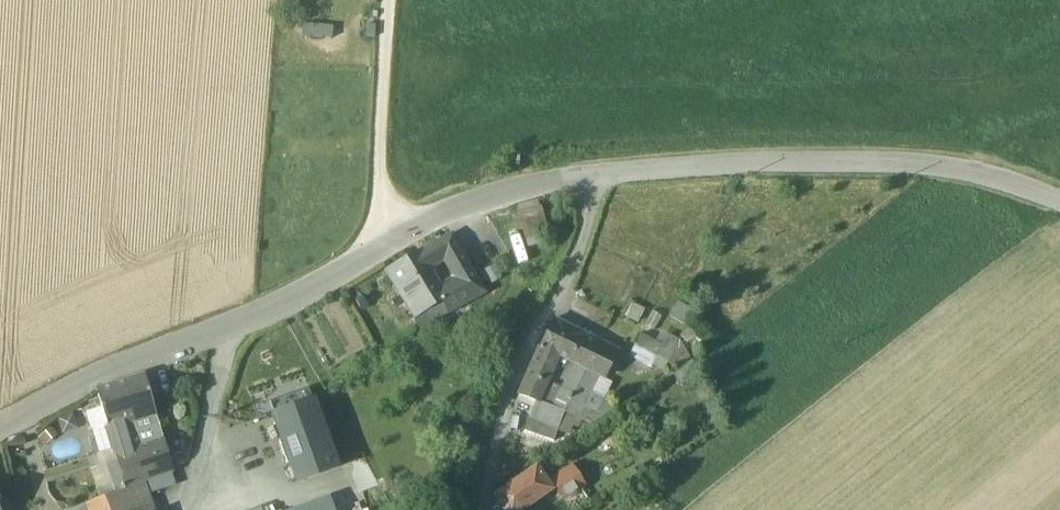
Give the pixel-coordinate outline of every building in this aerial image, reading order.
[(305,36),(333,36),(333,26),(305,25),(305,36)] [(419,255),(391,270),(416,314),(431,305),(436,314),(483,288),(473,269),(438,289),(428,270),(448,259),(455,273),(470,265),(454,236),(419,255)] [(600,344),(553,320),(530,369),(519,397),(535,403),(537,404),(547,382),(559,356),(586,371),(600,344)] [(652,368),(661,349),(639,338),(630,358),(652,368)] [(616,352),(600,344),(586,371),(603,379),(616,352)] [(596,381),(572,369),(562,389),(547,382),(537,404),(564,414),(576,419),(596,381)] [(145,376),(98,390),(108,428),(125,423),(156,413),(145,376)] [(298,484),(338,471),(311,390),(294,396),(297,406),(274,413),(298,484)] [(537,404),(535,403),(524,432),(553,443),(564,414),(537,404)] [(164,442),(132,451),(125,423),(108,428),(124,488),(173,472),(164,442)] [(498,499),(506,509),(525,509),(551,492),(537,472),(498,499)] [(570,472),(553,481),(564,500),(581,490),(570,472)] [(107,499),(87,506),(88,509),(152,509),(147,496),(177,486),(174,476),(126,492),(107,499)] [(300,509),(331,509),(328,500),(300,509)]
